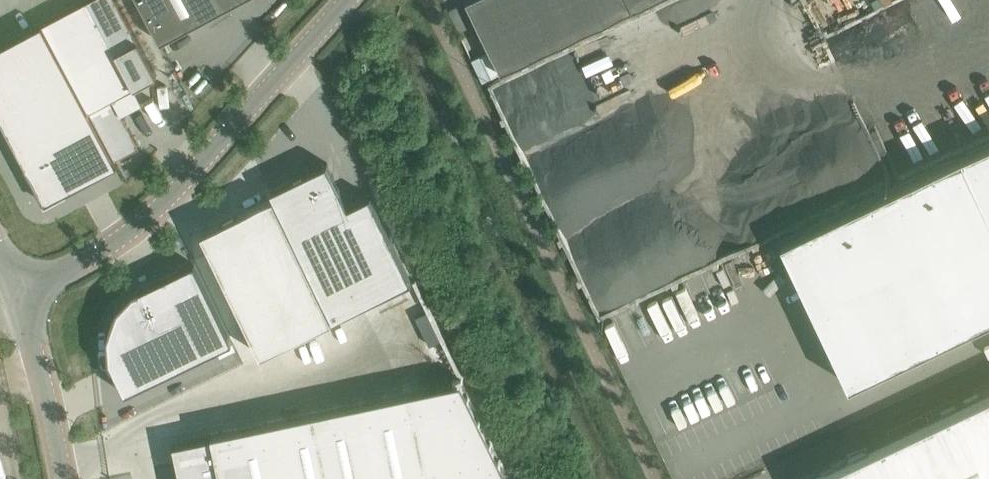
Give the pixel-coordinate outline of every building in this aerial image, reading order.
[(43,23),(115,160),(139,147),(113,98),(134,87),(155,76),(117,0),(86,0),(43,23)] [(160,42),(210,16),(224,8),(239,0),(138,0),(160,42)] [(501,73),(654,0),(466,0),(501,73)] [(210,16),(212,20),(226,13),(224,8),(210,16)] [(0,46),(0,117),(45,202),(117,165),(42,24),(0,46)] [(781,241),(849,385),(988,319),(988,142),(781,241)] [(327,162),(270,190),(273,196),(333,320),(413,281),(371,194),(348,205),(327,162)] [(273,196),(201,231),(261,354),(333,320),(273,196)] [(112,323),(107,337),(109,361),(112,367),(125,393),(233,342),(194,262),(139,289),(139,288),(133,291),(117,309),(112,323)] [(173,441),(181,478),(430,478),(412,392),(212,431),(212,433),(173,441)] [(810,478),(988,478),(988,394),(810,478)]
